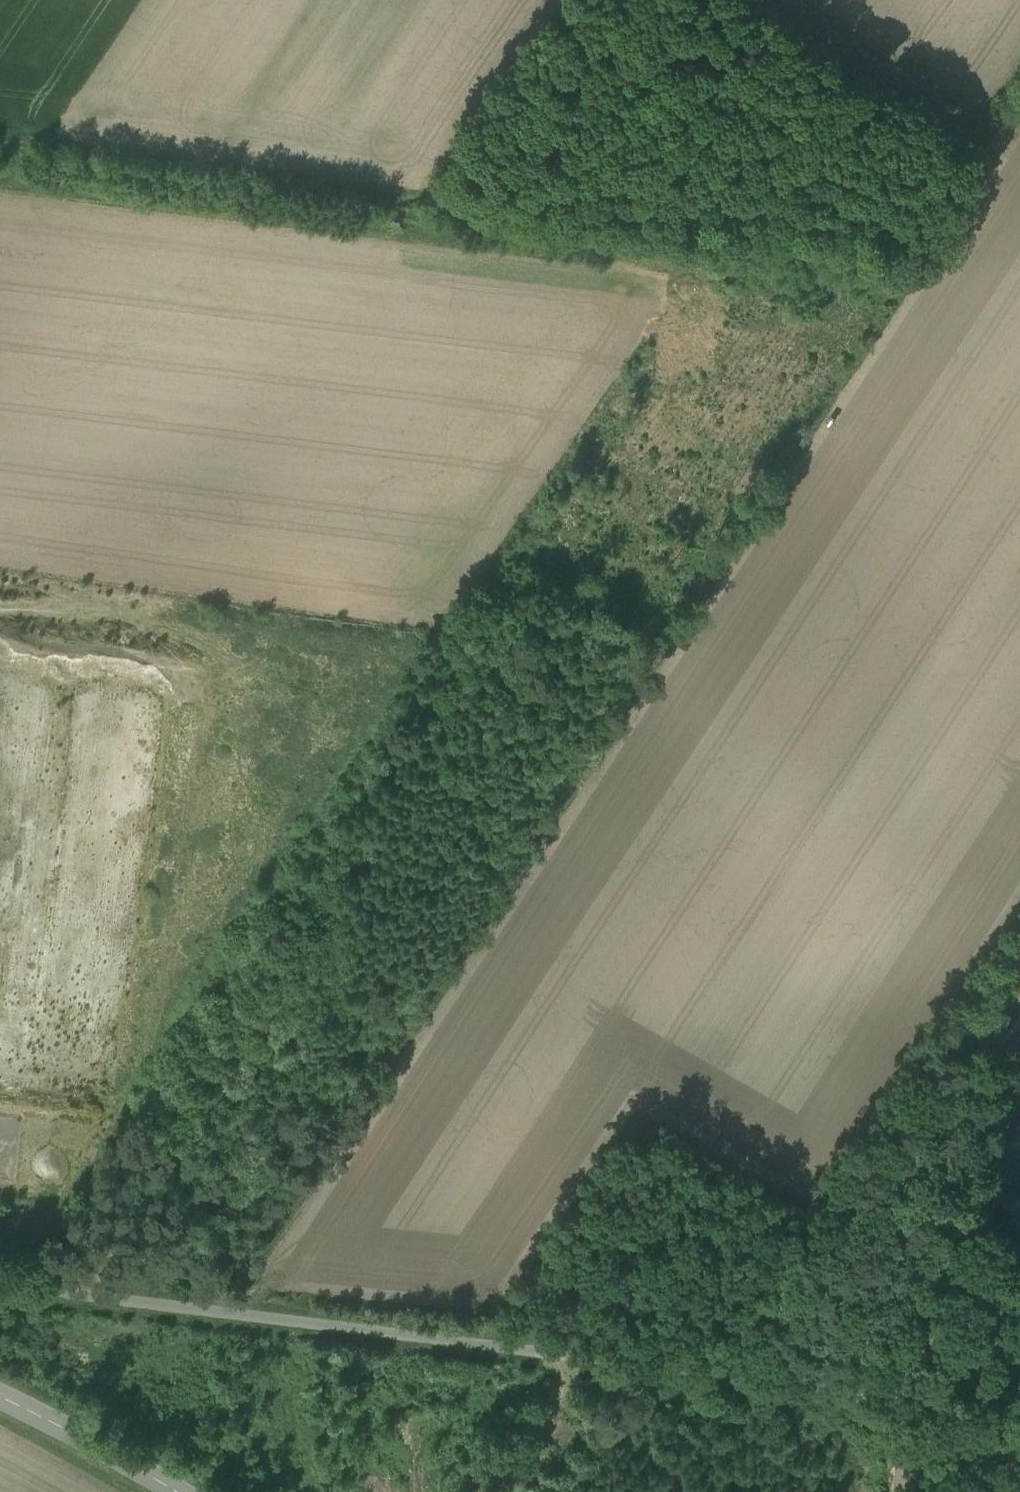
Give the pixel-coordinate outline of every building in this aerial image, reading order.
[(1012,1072),(1019,1028),(986,1022),(978,1066),(1012,1072)]
